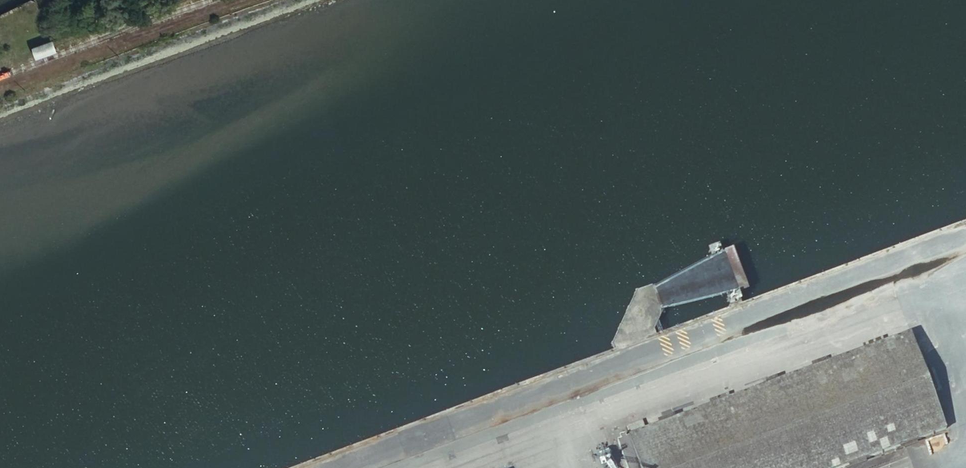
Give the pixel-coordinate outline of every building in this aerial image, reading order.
[(53,38),(33,46),(37,57),(58,49),(53,38)] [(836,414),(861,460),(895,448),(907,427),(941,414),(910,333),(617,440),(628,467),(679,467),(836,414)] [(861,460),(836,414),(679,467),(840,467),(861,460)] [(946,429),(941,414),(907,427),(895,448),(946,429)]
